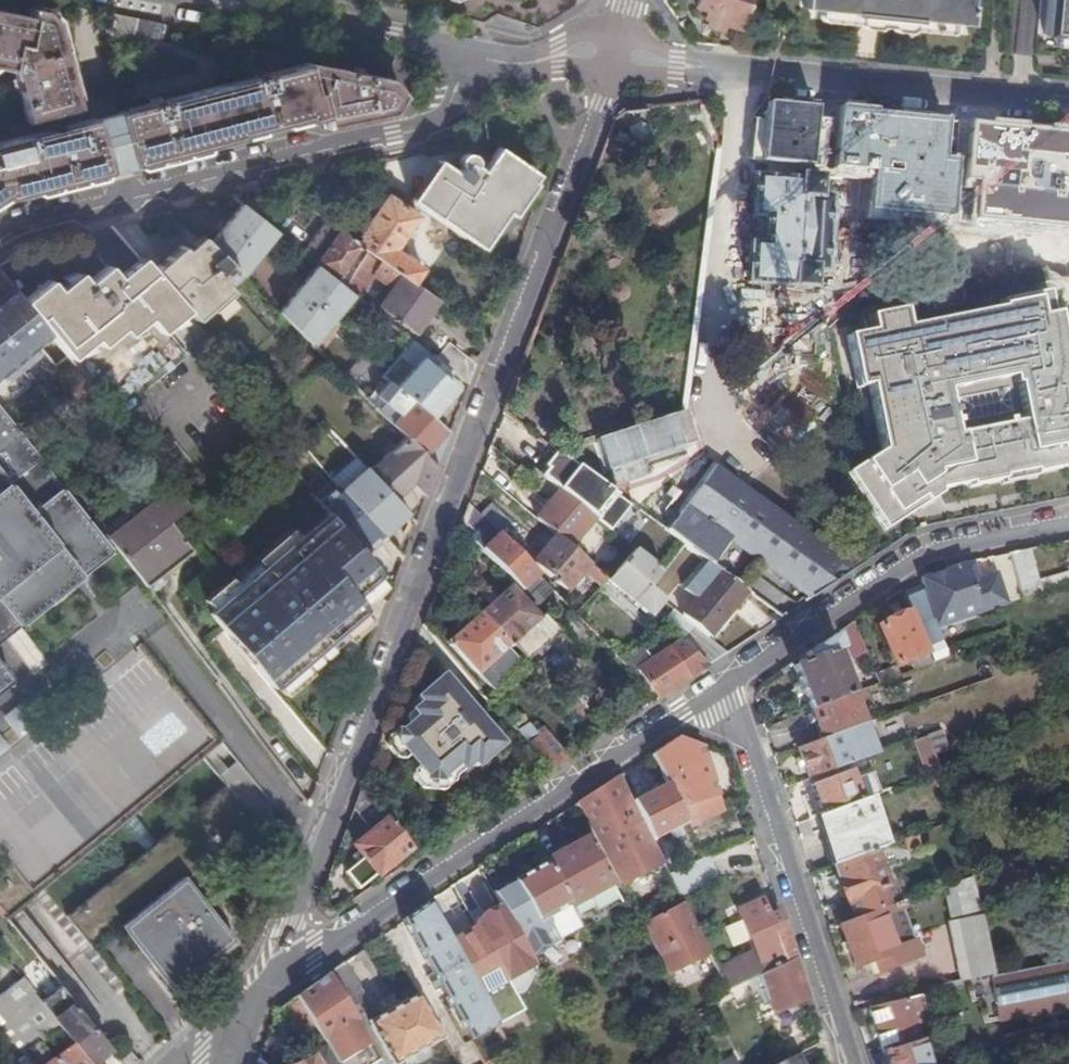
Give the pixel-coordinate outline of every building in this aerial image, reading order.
[(750,0),(697,0),(694,7),(706,11),(704,18),(741,29),(750,0)] [(801,7),(851,12),(851,14),(916,21),(916,19),(966,24),(969,0),(802,0),(801,7)] [(1043,35),(1053,36),(1068,37),(1068,0),(1046,0),(1043,35)] [(16,71),(28,121),(78,107),(58,22),(45,10),(31,7),(29,16),(0,10),(0,67),(16,71)] [(104,172),(108,171),(131,165),(134,164),(135,166),(139,167),(156,163),(159,159),(159,158),(181,153),(183,153),(187,156),(203,151),(207,147),(206,145),(320,117),(322,126),(389,113),(395,105),(393,84),(389,78),(388,78),(326,65),(301,60),(299,63),(267,71),(117,110),(94,116),(0,141),(0,201),(5,198),(32,191),(37,194),(54,190),(58,184),(80,178),(86,182),(101,178),(104,174),(104,172)] [(448,164),(445,162),(416,203),(433,214),(472,241),(497,204),(508,211),(530,177),(507,161),(511,155),(498,146),(483,168),(476,163),(476,160),(475,157),(474,154),(471,153),(468,151),(465,152),(462,153),(460,155),(459,158),(459,162),(448,164)] [(774,178),(756,176),(753,217),(766,218),(763,245),(751,244),(748,283),(791,286),(793,288),(809,289),(811,273),(825,274),(830,198),(816,197),(818,180),(814,180),(815,177),(775,172),(774,178)] [(260,189),(234,195),(251,209),(260,189)] [(360,234),(362,235),(358,242),(361,244),(360,244),(368,250),(368,249),(414,281),(423,268),(395,248),(418,214),(388,194),(360,234)] [(766,218),(753,217),(751,244),(763,245),(766,218)] [(341,230),(340,230),(317,261),(316,262),(336,279),(360,244),(361,244),(358,242),(341,230)] [(186,249),(157,276),(185,307),(196,320),(208,309),(210,311),(212,309),(205,302),(226,283),(238,272),(200,235),(186,249)] [(186,249),(181,243),(152,269),(157,276),(186,249)] [(379,305),(414,331),(436,299),(437,298),(414,281),(368,249),(368,250),(346,286),(358,296),(374,273),(393,286),(379,305)] [(50,279),(25,299),(49,329),(70,355),(95,335),(100,342),(122,324),(127,330),(147,314),(159,328),(163,324),(185,307),(157,276),(152,269),(142,258),(118,277),(109,265),(88,282),(79,272),(59,289),(50,279)] [(233,291),(226,283),(205,302),(212,309),(233,291)] [(0,369),(9,380),(41,353),(32,343),(49,329),(25,299),(15,287),(0,299),(0,370),(0,369)] [(864,314),(867,328),(842,333),(853,386),(867,383),(881,451),(848,473),(885,528),(935,494),(934,489),(966,482),(966,485),(998,479),(999,482),(1033,475),(1032,472),(1068,465),(1068,391),(1063,392),(1060,378),(1065,377),(1052,312),(1047,313),(1042,291),(995,300),(996,305),(902,324),(898,307),(864,314)] [(388,319),(379,312),(359,337),(368,344),(388,319)] [(95,335),(70,355),(87,376),(123,420),(146,400),(140,393),(188,354),(163,324),(159,328),(147,314),(127,330),(122,324),(100,342),(95,335)] [(418,363),(409,372),(396,385),(430,415),(455,386),(444,375),(450,368),(436,357),(413,339),(403,351),(418,363)] [(449,341),(436,357),(450,368),(469,384),(477,363),(449,341)] [(403,351),(395,360),(409,372),(418,363),(403,351)] [(385,400),(378,408),(406,435),(406,434),(424,451),(424,452),(438,466),(451,433),(430,415),(396,385),(389,379),(377,393),(385,400)] [(112,548),(57,480),(0,409),(0,641),(112,548)] [(406,434),(406,435),(370,469),(397,497),(414,481),(427,495),(438,466),(424,452),(424,451),(406,434)] [(352,482),(365,497),(357,504),(382,532),(408,510),(397,497),(370,469),(357,454),(349,462),(358,472),(350,480),(352,482)] [(564,457),(546,478),(560,491),(586,511),(607,487),(565,457),(564,457)] [(678,513),(666,531),(685,545),(721,571),(745,589),(763,564),(810,598),(850,572),(833,553),(821,544),(713,464),(678,513)] [(546,478),(534,469),(523,481),(534,490),(546,478)] [(321,499),(333,513),(363,550),(382,532),(357,504),(356,504),(344,489),(333,478),(316,494),(321,499)] [(352,482),(344,489),(356,504),(357,504),(365,497),(352,482)] [(176,485),(110,536),(125,555),(147,585),(192,548),(187,542),(169,519),(191,502),(176,485)] [(633,506),(607,487),(586,511),(594,517),(599,521),(604,515),(599,511),(608,501),(626,514),(633,506)] [(560,491),(536,518),(556,535),(569,547),(594,517),(586,511),(560,491)] [(652,494),(639,511),(666,531),(678,513),(652,494)] [(475,541),(514,582),(522,591),(538,576),(497,533),(479,515),(469,503),(462,520),(479,537),(475,541)] [(490,504),(479,515),(497,533),(508,523),(490,504)] [(210,610),(273,686),(345,623),(324,600),(343,583),(364,607),(365,606),(353,592),(380,569),(363,550),(333,513),(307,536),(302,530),(210,610)] [(589,584),(576,597),(584,604),(606,580),(607,580),(569,547),(556,535),(532,562),(566,590),(583,571),(595,581),(589,584)] [(1068,571),(1037,580),(1028,549),(1009,553),(1022,598),(1068,584),(1068,574),(1068,571)] [(606,580),(648,616),(663,599),(649,588),(663,570),(634,550),(607,580),(606,580)] [(971,561),(963,562),(971,582),(978,579),(971,561)] [(971,582),(963,562),(935,568),(920,578),(924,588),(904,597),(910,612),(911,611),(926,647),(946,640),(943,630),(940,631),(939,628),(983,611),(984,614),(999,608),(999,606),(1004,595),(1005,595),(996,572),(978,579),(971,582)] [(745,589),(721,571),(683,618),(709,639),(747,591),(745,589)] [(509,587),(478,614),(507,647),(511,643),(527,660),(548,641),(533,624),(538,620),(537,620),(509,587)] [(674,610),(661,625),(680,642),(706,666),(726,654),(709,639),(683,618),(674,610)] [(878,626),(895,666),(910,660),(928,652),(926,647),(911,611),(910,612),(890,621),(878,626)] [(447,641),(476,674),(507,647),(478,614),(447,641)] [(857,657),(867,653),(854,622),(841,630),(851,656),(857,657)] [(806,661),(794,666),(810,710),(854,692),(854,693),(879,683),(875,673),(846,684),(834,652),(840,649),(835,634),(805,653),(806,661)] [(642,666),(638,669),(658,699),(706,666),(680,642),(642,666)] [(928,652),(910,660),(914,670),(933,663),(928,652)] [(633,654),(624,664),(633,673),(638,669),(642,666),(633,654)] [(14,678),(0,661),(0,690),(14,678)] [(425,690),(416,698),(420,702),(433,717),(425,725),(418,717),(417,717),(389,741),(387,753),(398,765),(400,764),(408,774),(406,776),(415,787),(430,788),(457,764),(462,770),(471,762),(475,767),(484,760),(485,751),(499,740),(477,714),(474,716),(466,707),(469,705),(448,679),(434,691),(425,690)] [(854,692),(810,710),(821,738),(864,723),(854,693),(854,692)] [(576,697),(561,709),(583,734),(597,721),(576,697)] [(420,702),(411,710),(417,717),(418,717),(425,725),(433,717),(420,702)] [(526,723),(516,731),(549,770),(566,759),(544,731),(538,736),(534,731),(526,723)] [(821,738),(797,746),(808,778),(874,753),(864,723),(821,738)] [(540,727),(534,731),(538,736),(544,731),(540,727)] [(940,730),(926,735),(934,755),(948,750),(940,730)] [(913,739),(924,768),(937,762),(934,755),(926,735),(913,739)] [(650,754),(666,783),(665,783),(684,819),(690,829),(725,810),(737,806),(734,797),(721,801),(719,795),(704,746),(676,737),(650,754)] [(937,764),(929,767),(931,773),(939,770),(937,764)] [(812,791),(801,796),(810,817),(821,813),(872,794),(878,792),(871,773),(853,779),(850,768),(810,784),(812,791)] [(931,773),(936,787),(945,784),(942,770),(940,771),(939,770),(931,773)] [(619,775),(577,803),(687,1015),(728,993),(726,988),(715,966),(680,894),(669,873),(652,839),(632,801),(619,775)] [(149,778),(143,782),(148,789),(154,784),(149,778)] [(665,783),(632,801),(652,839),(670,829),(674,838),(690,829),(684,819),(665,783)] [(353,808),(367,827),(383,815),(361,787),(353,808)] [(821,813),(828,836),(838,862),(874,849),(889,844),(872,794),(821,813)] [(377,876),(376,875),(409,850),(386,820),(353,846),(365,861),(349,873),(361,887),(377,876)] [(930,829),(932,839),(944,835),(940,825),(930,829)] [(932,839),(930,829),(893,842),(897,852),(932,839)] [(546,862),(545,863),(569,907),(611,883),(587,839),(546,862)] [(838,862),(833,864),(846,902),(847,901),(854,920),(897,905),(898,905),(890,883),(885,885),(874,849),(838,862)] [(706,856),(669,873),(680,894),(716,877),(706,856)] [(527,917),(532,926),(538,923),(569,907),(545,863),(514,880),(532,914),(527,917)] [(235,938),(187,874),(123,924),(172,988),(235,938)] [(970,877),(943,888),(961,981),(966,980),(992,973),(981,917),(970,877)] [(514,880),(493,892),(502,907),(530,958),(551,946),(538,923),(532,926),(527,917),(532,914),(514,880)] [(738,911),(754,949),(715,966),(726,988),(751,977),(754,975),(786,961),(769,930),(782,926),(778,911),(767,916),(761,901),(738,911)] [(402,919),(470,1040),(496,1025),(496,1024),(492,1017),(427,902),(402,919)] [(491,980),(504,972),(508,979),(509,981),(528,970),(534,966),(530,958),(502,907),(498,909),(496,905),(481,913),(483,918),(463,929),(491,980)] [(878,973),(916,959),(897,905),(854,920),(840,925),(840,926),(855,968),(874,961),(878,973)] [(569,907),(538,923),(551,946),(581,928),(569,907)] [(786,961),(754,975),(770,1009),(772,1012),(806,997),(800,981),(792,956),(782,926),(769,930),(786,961)] [(1045,966),(992,976),(1000,1019),(1068,1006),(1068,961),(1045,966)] [(341,963),(326,974),(354,1018),(363,1012),(365,1011),(359,1001),(361,994),(341,963)] [(983,1023),(1000,1019),(992,976),(992,973),(966,980),(971,1003),(979,1001),(983,1023)] [(326,974),(295,996),(314,1027),(324,1043),(334,1059),(368,1041),(362,1031),(354,1018),(326,974)] [(754,975),(751,977),(767,1011),(770,1009),(754,975)] [(91,1062),(41,1001),(21,976),(0,994),(0,1024),(33,1063),(93,1063),(91,1062)] [(751,977),(726,988),(728,993),(735,1006),(750,999),(758,1015),(767,1011),(751,977)] [(60,985),(41,1001),(91,1062),(109,1045),(60,985)] [(280,1007),(298,1036),(314,1027),(295,996),(280,1007)] [(362,1031),(368,1041),(382,1063),(385,1063),(389,1061),(391,1063),(394,1063),(440,1039),(415,996),(368,1022),(367,1022),(369,1027),(362,1031)] [(920,996),(911,998),(915,1011),(923,1009),(920,996)] [(911,998),(907,999),(911,1012),(915,1011),(911,998)] [(868,1007),(875,1028),(883,1052),(919,1040),(911,1012),(907,999),(868,1007)] [(363,1012),(354,1018),(362,1031),(369,1027),(367,1022),(368,1022),(363,1012)] [(883,1052),(887,1063),(926,1063),(919,1040),(883,1052)] [(334,1059),(337,1063),(382,1063),(368,1041),(334,1059)] [(334,1059),(324,1043),(291,1063),(337,1063),(334,1059)] [(129,1048),(120,1055),(128,1063),(133,1063),(138,1060),(129,1048)] [(671,1058),(674,1063),(683,1063),(690,1060),(686,1050),(671,1058)] [(3,1060),(6,1063),(21,1063),(12,1053),(3,1060)] [(788,1056),(772,1063),(792,1063),(788,1056)]
